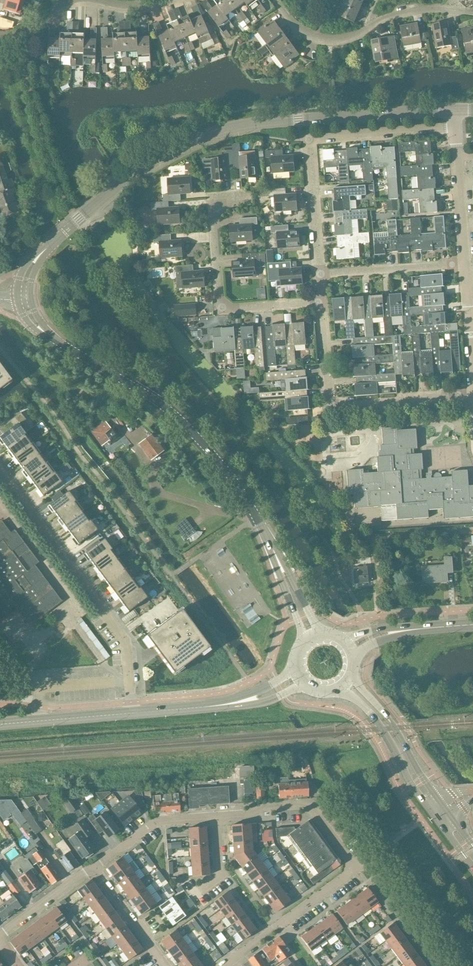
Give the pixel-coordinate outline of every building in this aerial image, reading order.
[(23,4),(10,0),(2,0),(6,1),(3,10),(19,15),(23,4)] [(229,21),(230,21),(226,16),(236,9),(229,0),(216,0),(215,1),(229,21)] [(248,7),(243,0),(229,0),(236,9),(245,3),(248,7)] [(359,12),(361,8),(364,9),(366,4),(363,3),(356,0),(346,0),(345,2),(342,0),(340,5),(343,6),(344,6),(359,13),(359,12)] [(220,28),(229,21),(215,1),(218,6),(208,13),(220,28)] [(263,13),(266,10),(262,4),(258,7),(263,13)] [(362,14),(359,12),(359,13),(344,6),(343,6),(341,11),(338,10),(335,14),(354,23),(357,17),(360,19),(362,14)] [(197,33),(191,21),(189,16),(178,21),(186,38),(188,43),(198,38),(196,33),(197,33)] [(212,39),(202,16),(191,21),(197,33),(196,33),(198,38),(201,44),(212,39)] [(2,28),(3,28),(12,28),(13,22),(0,18),(0,28),(2,28)] [(175,43),(186,38),(178,21),(167,25),(177,48),(175,43)] [(263,56),(269,51),(286,38),(274,21),(267,27),(266,25),(258,31),(267,44),(259,50),(263,56)] [(73,53),(73,34),(74,22),(67,22),(67,34),(61,33),(60,58),(68,59),(72,59),(73,53)] [(452,50),(459,49),(457,36),(451,38),(449,31),(448,31),(446,22),(432,25),(436,48),(452,45),(452,50)] [(421,41),(427,40),(424,26),(418,27),(418,23),(400,26),(404,47),(422,43),(421,41)] [(166,53),(177,48),(167,25),(169,30),(158,35),(166,53)] [(462,28),(466,53),(472,52),(472,26),(462,28)] [(228,39),(231,36),(227,30),(223,33),(228,39)] [(138,51),(138,38),(138,32),(126,33),(127,52),(127,57),(138,57),(138,51)] [(60,58),(61,33),(61,39),(49,39),(48,58),(60,58)] [(114,34),(115,58),(115,52),(127,52),(126,33),(114,34)] [(84,53),(85,40),(85,34),(73,34),(73,53),(72,59),(77,59),(84,59),(84,53)] [(103,59),(115,58),(114,34),(114,39),(102,40),(103,59)] [(150,37),(138,38),(138,51),(138,57),(139,57),(139,63),(147,63),(151,62),(150,37)] [(391,55),(397,54),(394,37),(372,41),(376,62),(391,59),(391,55)] [(299,55),(286,38),(269,51),(273,56),(275,55),(285,68),(293,62),(292,60),(299,55)] [(96,63),(97,40),(85,40),(84,53),(84,59),(84,64),(84,65),(92,65),(96,65),(96,63)] [(416,165),(432,164),(434,164),(433,153),(431,153),(430,140),(398,142),(399,152),(415,151),(416,165)] [(240,143),(232,144),(233,151),(234,169),(240,168),(241,178),(257,177),(255,155),(240,157),(239,151),(240,151),(240,143)] [(211,159),(203,159),(204,167),(211,167),(212,174),(212,180),(228,179),(228,169),(234,169),(233,151),(232,151),(232,144),(224,144),(225,152),(226,152),(227,158),(211,159)] [(370,146),(370,147),(371,163),(386,162),(387,179),(397,178),(394,146),(381,147),(381,145),(370,146)] [(372,180),(371,163),(370,147),(357,148),(357,147),(346,147),(346,149),(348,165),(362,164),(363,180),(372,180)] [(273,172),(294,170),(293,154),(283,155),(283,149),(265,150),(266,157),(271,156),(273,172)] [(349,181),(348,165),(346,149),(334,150),(333,149),(322,149),(324,167),(338,166),(339,182),(349,181)] [(2,217),(17,212),(10,194),(15,192),(11,180),(7,181),(1,167),(2,166),(0,164),(0,213),(2,217)] [(418,189),(433,188),(435,188),(435,177),(433,177),(432,164),(416,165),(400,166),(401,176),(417,175),(418,189)] [(163,194),(164,201),(168,201),(181,200),(181,194),(191,193),(189,177),(168,178),(169,193),(163,194)] [(398,193),(397,178),(387,179),(388,194),(398,193)] [(333,211),(335,211),(351,210),(350,195),(366,194),(365,184),(333,187),(334,200),(332,200),(333,211)] [(285,188),(268,189),(256,190),(257,197),(275,196),(276,211),(297,210),(296,193),(286,194),(285,188)] [(419,190),(402,191),(403,200),(419,199),(420,214),(438,212),(437,201),(435,202),(434,189),(419,190)] [(397,208),(396,200),(387,200),(388,208),(397,208)] [(168,201),(164,201),(151,202),(152,209),(158,209),(159,225),(180,223),(179,207),(169,208),(168,201)] [(367,208),(351,210),(335,211),(336,224),(334,224),(335,234),(337,234),(353,233),(352,219),(368,218),(367,208)] [(421,233),(422,249),(422,251),(433,250),(433,248),(446,247),(444,215),(434,216),(435,232),(421,233)] [(251,225),(258,225),(257,217),(239,218),(240,225),(230,226),(231,242),(252,240),(251,225)] [(422,249),(421,233),(420,217),(410,218),(411,234),(397,235),(398,250),(399,253),(409,252),(409,250),(422,249)] [(385,251),(398,250),(397,235),(396,219),(386,219),(387,236),(373,237),(374,254),(386,254),(385,251)] [(279,248),(300,246),(298,230),(289,231),(288,225),(271,226),(271,230),(271,233),(277,232),(279,248)] [(353,233),(337,234),(338,248),(336,248),(337,259),(355,258),(354,243),(369,242),(369,232),(353,233)] [(162,258),(183,256),(182,240),(171,241),(171,234),(154,235),(154,242),(160,241),(162,258)] [(243,260),(233,261),(234,277),(255,276),(255,269),(261,268),(261,267),(266,267),(265,253),(260,254),(260,252),(242,254),(243,260)] [(274,270),(280,270),(281,285),(302,283),(301,267),(291,268),(291,262),(273,263),(274,270)] [(176,266),(176,273),(182,273),(183,288),(205,287),(203,271),(194,271),(191,272),(191,265),(176,266)] [(424,294),(431,294),(431,286),(441,285),(440,274),(422,275),(423,286),(408,287),(409,295),(424,294)] [(424,305),(410,307),(410,314),(425,313),(433,313),(443,312),(442,293),(431,294),(424,294),(424,305)] [(364,316),(365,337),(374,336),(372,316),(372,308),(371,297),(371,295),(363,296),(363,298),(352,299),(353,309),(353,317),(364,316)] [(404,334),(411,334),(412,334),(411,326),(410,314),(410,307),(409,295),(402,296),(401,295),(390,296),(390,297),(391,306),(391,314),(402,314),(404,334)] [(383,315),(385,336),(392,335),(391,314),(391,306),(390,297),(382,297),(371,297),(372,308),(372,316),(383,315)] [(346,338),(353,338),(355,338),(353,317),(353,309),(352,299),(344,300),(344,299),(332,300),(333,318),(345,317),(346,338)] [(195,304),(176,306),(177,316),(196,314),(195,304)] [(411,326),(412,334),(419,333),(430,332),(434,332),(434,325),(444,324),(443,312),(433,313),(425,313),(426,325),(411,326)] [(285,326),(286,343),(288,365),(295,364),(294,343),(306,342),(305,324),(292,325),(285,326)] [(274,344),(286,343),(285,326),(265,327),(268,366),(276,366),(274,344)] [(264,367),(262,336),(261,327),(241,329),(242,338),(243,353),(255,352),(257,367),(264,367)] [(243,353),(243,347),(242,338),(241,329),(222,331),(222,328),(213,329),(215,352),(223,351),(223,349),(235,348),(236,369),(244,368),(243,353)] [(439,331),(434,332),(430,332),(432,353),(433,360),(433,371),(441,370),(441,371),(453,370),(453,368),(460,367),(458,330),(449,331),(451,352),(440,353),(439,331)] [(419,333),(412,334),(411,334),(413,355),(414,372),(422,372),(433,371),(433,360),(432,353),(421,354),(419,333)] [(414,372),(413,355),(402,355),(400,334),(392,335),(393,343),(394,354),(395,362),(395,369),(395,373),(395,374),(414,372)] [(366,356),(372,355),(372,344),(393,343),(392,335),(385,336),(374,336),(365,337),(364,337),(355,338),(353,338),(355,357),(366,356)] [(374,363),(395,362),(394,354),(372,355),(366,356),(366,363),(355,364),(356,376),(367,375),(374,374),(374,363)] [(0,367),(0,389),(11,381),(0,367)] [(282,391),(297,390),(306,389),(305,377),(306,377),(306,369),(286,371),(279,371),(266,372),(266,380),(281,379),(282,391)] [(387,374),(374,374),(367,375),(356,376),(357,395),(376,394),(375,382),(396,380),(395,373),(387,374)] [(297,390),(282,391),(259,393),(259,400),(259,401),(289,398),(290,410),(308,409),(307,396),(298,397),(297,390)] [(105,421),(91,432),(102,446),(108,442),(110,445),(122,436),(113,425),(110,427),(105,421)] [(26,434),(18,424),(0,437),(0,440),(6,448),(26,434)] [(334,424),(325,424),(325,432),(335,431),(334,424)] [(428,510),(443,509),(444,519),(472,517),(472,486),(469,486),(468,470),(452,471),(452,477),(442,477),(442,475),(439,473),(436,473),(434,476),(434,478),(419,479),(419,470),(423,470),(422,454),(411,454),(411,449),(418,448),(416,429),(397,430),(397,427),(382,429),(383,445),(380,445),(381,457),(377,457),(378,472),(364,473),(364,469),(347,470),(349,494),(354,493),(355,509),(381,507),(382,521),(429,518),(428,510)] [(6,448),(13,458),(33,443),(26,434),(6,448)] [(151,435),(139,444),(151,460),(163,451),(151,435)] [(40,453),(33,443),(13,458),(21,467),(40,453)] [(47,463),(40,453),(21,467),(28,477),(47,463)] [(54,472),(47,463),(28,477),(35,487),(54,472)] [(62,482),(54,472),(35,487),(42,497),(62,482)] [(56,515),(76,501),(68,491),(58,499),(54,502),(49,506),(56,515)] [(63,525),(83,511),(76,501),(56,515),(63,525)] [(71,535),(90,520),(83,511),(63,525),(71,535)] [(186,540),(196,532),(186,519),(175,526),(186,540)] [(97,530),(90,520),(71,535),(78,545),(97,530)] [(10,533),(1,521),(0,522),(0,620),(1,622),(13,613),(10,609),(14,606),(29,626),(61,602),(34,566),(38,563),(14,530),(10,533)] [(92,564),(111,549),(104,539),(100,543),(87,552),(85,554),(92,564)] [(98,540),(85,549),(87,552),(100,543),(98,540)] [(118,559),(111,549),(92,564),(99,573),(118,559)] [(446,572),(452,572),(451,558),(445,558),(445,566),(422,568),(424,583),(447,581),(446,572)] [(126,569),(118,559),(99,573),(106,583),(126,569)] [(133,578),(126,569),(106,583),(114,593),(133,578)] [(359,576),(360,583),(369,583),(369,575),(360,576),(359,576)] [(140,588),(133,578),(114,593),(121,602),(140,588)] [(147,598),(140,588),(121,602),(128,612),(147,598)] [(134,609),(130,613),(133,618),(138,615),(134,609)] [(181,610),(145,637),(173,674),(209,648),(181,610)] [(78,621),(108,658),(112,655),(83,618),(78,621)] [(253,766),(239,767),(239,777),(240,784),(244,784),(245,799),(255,799),(255,793),(256,793),(255,783),(254,783),(254,776),(253,766)] [(279,799),(291,798),(291,790),(289,790),(288,780),(288,777),(280,778),(281,784),(278,784),(279,799)] [(291,790),(291,798),(308,797),(307,782),(301,783),(301,779),(288,780),(289,790),(291,790)] [(180,794),(185,793),(184,782),(177,782),(177,788),(180,788),(180,794)] [(256,785),(256,800),(265,799),(264,784),(256,785)] [(228,786),(208,788),(209,805),(229,803),(228,786)] [(209,805),(208,788),(187,789),(189,806),(209,805)] [(141,791),(133,791),(140,800),(143,797),(141,791)] [(109,792),(96,793),(101,800),(110,793),(109,792)] [(170,794),(165,795),(166,803),(167,812),(169,811),(169,812),(173,812),(173,811),(180,810),(178,793),(170,794)] [(160,795),(152,796),(154,813),(161,812),(161,813),(165,813),(165,812),(167,812),(166,803),(165,795),(160,795)] [(46,796),(39,802),(44,808),(51,802),(46,796)] [(70,796),(63,801),(71,813),(78,808),(70,796)] [(128,796),(120,803),(132,819),(140,812),(128,796)] [(3,821),(11,816),(10,814),(17,808),(11,800),(0,800),(0,816),(3,821)] [(85,815),(89,812),(84,803),(79,807),(85,815)] [(132,819),(120,803),(112,810),(124,826),(132,819)] [(27,810),(21,814),(36,834),(41,831),(33,820),(34,820),(27,810)] [(92,815),(88,819),(96,830),(100,827),(109,837),(118,830),(105,812),(96,819),(92,815)] [(68,840),(82,859),(84,857),(86,859),(93,854),(91,852),(94,850),(85,838),(93,833),(82,819),(71,828),(76,834),(68,840)] [(295,843),(313,830),(307,821),(296,830),(294,827),(276,828),(276,837),(286,837),(287,837),(289,835),(295,843)] [(250,824),(231,825),(232,835),(251,834),(250,824)] [(189,828),(189,838),(206,837),(205,827),(189,828)] [(295,843),(301,852),(319,838),(313,830),(295,843)] [(251,834),(232,835),(233,844),(251,843),(257,843),(257,833),(251,834)] [(207,846),(206,837),(189,838),(190,848),(207,846)] [(325,846),(319,838),(301,852),(307,860),(325,846)] [(251,843),(233,844),(234,857),(252,850),(251,843)] [(69,847),(66,844),(53,853),(58,859),(58,860),(68,872),(78,865),(66,848),(69,847)] [(208,856),(207,846),(190,848),(191,857),(208,856)] [(332,855),(325,846),(307,860),(313,868),(332,855)] [(39,850),(34,854),(39,862),(36,863),(41,869),(51,884),(60,878),(39,850)] [(252,850),(234,857),(241,866),(256,855),(252,850)] [(256,855),(241,866),(247,874),(261,863),(261,862),(267,857),(263,851),(256,856),(256,855)] [(282,862),(285,859),(281,853),(277,855),(282,862)] [(338,863),(332,855),(313,868),(317,874),(315,875),(310,880),(313,884),(331,871),(330,869),(338,863)] [(208,866),(208,856),(191,857),(191,867),(208,866)] [(29,893),(41,885),(30,870),(33,868),(26,857),(18,863),(25,873),(18,878),(29,893)] [(122,857),(107,868),(113,876),(128,865),(122,857)] [(128,865),(113,876),(118,884),(133,873),(139,869),(133,861),(128,865)] [(261,863),(247,874),(252,882),(267,871),(262,864),(261,863)] [(15,895),(20,891),(7,872),(9,871),(5,865),(0,869),(0,875),(15,895)] [(208,866),(191,867),(192,877),(209,875),(208,866)] [(267,871),(252,882),(258,889),(273,878),(278,875),(272,867),(267,871)] [(133,873),(118,884),(124,891),(139,880),(133,873)] [(273,878),(258,889),(264,897),(279,886),(273,878)] [(77,890),(83,898),(96,888),(91,880),(77,890)] [(139,880),(124,891),(130,899),(145,888),(139,880)] [(164,886),(163,887),(169,895),(170,894),(170,893),(173,891),(170,886),(168,883),(164,886)] [(145,888),(130,899),(135,907),(150,896),(155,892),(150,884),(145,888)] [(279,886),(264,897),(269,905),(284,894),(279,886)] [(89,906),(102,896),(96,888),(83,898),(89,906)] [(367,888),(359,894),(370,908),(377,902),(367,888)] [(214,902),(219,909),(233,899),(227,891),(214,902)] [(150,896),(135,907),(141,915),(156,904),(161,900),(155,892),(150,896)] [(2,901),(11,914),(21,907),(12,894),(2,901)] [(284,894),(269,905),(275,913),(290,902),(284,894)] [(359,894),(352,900),(362,913),(370,908),(359,894)] [(94,913),(108,903),(102,896),(89,906),(94,913)] [(171,898),(158,907),(163,913),(175,904),(171,898)] [(225,917),(239,907),(233,899),(219,909),(225,917)] [(352,900),(344,906),(354,919),(362,913),(352,900)] [(11,914),(2,901),(0,902),(0,919),(2,921),(11,914)] [(108,903),(94,913),(100,921),(114,911),(108,903)] [(175,904),(163,913),(168,919),(180,910),(175,904)] [(354,919),(344,906),(336,911),(346,925),(354,919)] [(56,907),(48,913),(58,927),(66,921),(56,907)] [(231,925),(245,915),(239,907),(225,917),(231,925)] [(180,910),(168,919),(172,925),(185,916),(180,910)] [(106,929),(119,919),(114,911),(100,921),(106,929)] [(41,919),(51,933),(58,927),(48,913),(41,919)] [(332,914),(324,920),(334,934),(342,928),(332,914)] [(237,933),(250,923),(245,915),(231,925),(237,933)] [(33,925),(43,938),(51,933),(41,919),(33,925)] [(111,936),(125,926),(119,919),(106,929),(111,936)] [(326,940),(334,934),(324,920),(316,926),(326,940)] [(250,923),(237,933),(243,941),(256,931),(250,923)] [(379,933),(385,941),(399,931),(393,923),(379,933)] [(25,930),(35,944),(43,938),(33,925),(25,930)] [(117,944),(131,934),(125,926),(111,936),(117,944)] [(319,945),(326,940),(316,926),(309,932),(319,945)] [(17,936),(27,950),(35,944),(25,930),(17,936)] [(176,930),(161,941),(166,949),(181,938),(176,930)] [(399,931),(385,941),(391,949),(405,938),(399,931)] [(319,945),(309,932),(301,937),(311,951),(319,945)] [(131,934),(117,944),(123,952),(136,942),(131,934)] [(181,938),(166,949),(172,957),(187,946),(192,942),(186,934),(181,938)] [(27,950),(17,936),(9,942),(20,956),(27,950)] [(243,965),(244,965),(264,965),(269,962),(276,957),(279,962),(291,954),(279,937),(262,949),(268,958),(266,960),(265,960),(263,962),(256,953),(248,959),(249,961),(243,965)] [(405,938),(391,949),(397,956),(410,946),(405,938)] [(136,942),(123,952),(129,960),(142,950),(136,942)] [(187,946),(172,957),(178,964),(193,953),(197,950),(192,942),(187,946)] [(402,964),(416,954),(410,946),(397,956),(402,964)] [(178,964),(179,965),(192,965),(198,961),(193,953),(178,964)] [(422,962),(416,954),(402,964),(404,965),(416,965),(422,962)] [(319,962),(322,965),(323,965),(327,963),(329,965),(332,964),(327,956),(319,962)]
